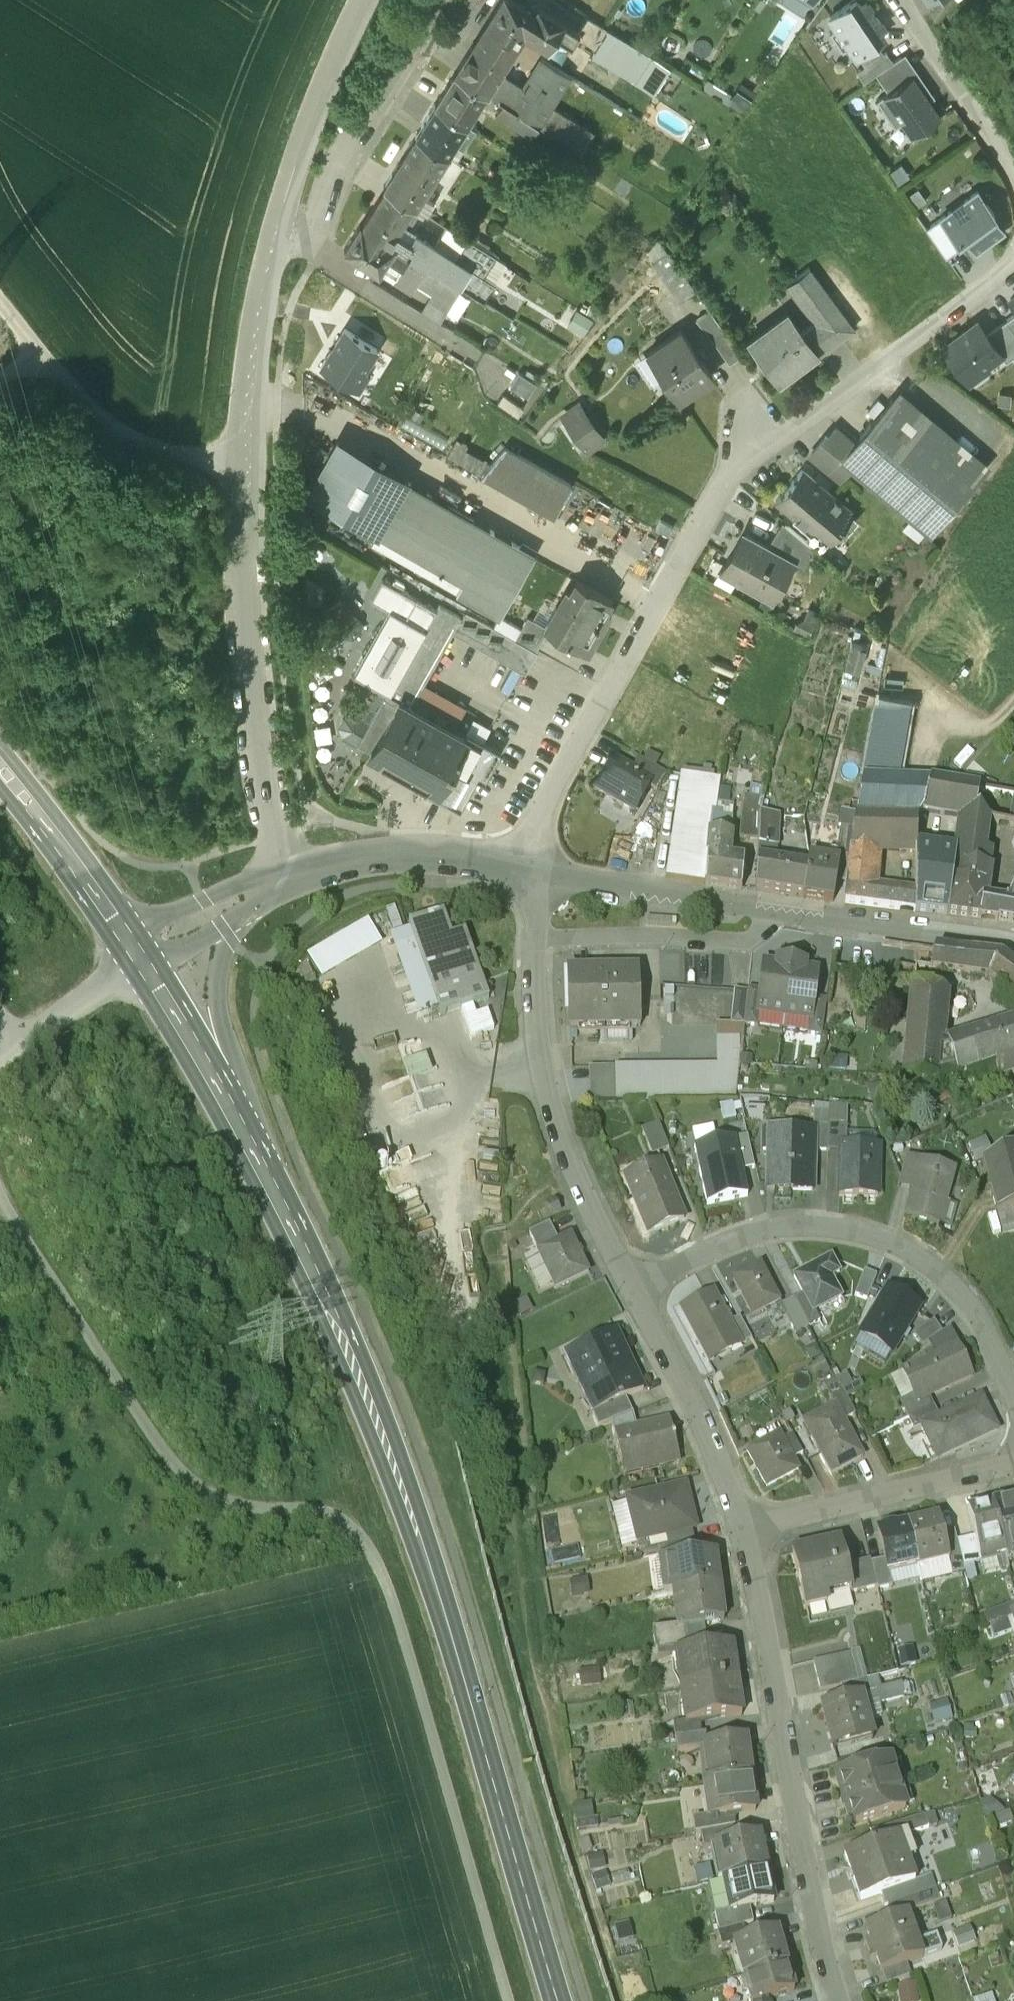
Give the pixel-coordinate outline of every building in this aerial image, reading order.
[(485,21),(518,41),(524,30),(549,45),(557,33),(571,42),(579,29),(539,4),(535,10),(515,0),(499,0),(485,21)] [(829,16),(837,27),(849,45),(856,56),(858,55),(877,42),(883,38),(878,30),(885,26),(867,0),(860,5),(857,0),(852,0),(829,16)] [(498,70),(518,41),(485,21),(454,71),(492,94),(503,101),(510,105),(519,91),(507,84),(510,78),(498,70)] [(849,45),(837,27),(830,31),(842,50),(849,45)] [(669,66),(608,29),(592,55),(654,92),(669,66)] [(884,52),(877,42),(858,55),(865,65),(884,52)] [(884,52),(865,65),(857,70),(864,81),(875,73),(893,61),(886,50),(884,52)] [(569,73),(541,56),(519,91),(510,105),(517,109),(580,150),(592,131),(550,104),(569,73)] [(893,61),(875,73),(888,92),(913,75),(900,56),(893,61)] [(492,94),(454,71),(435,102),(466,121),(483,96),(488,99),(492,94)] [(911,135),(941,115),(913,75),(888,92),(877,100),(895,127),(902,123),(911,135)] [(748,109),(759,86),(741,78),(736,88),(709,76),(703,89),(748,109)] [(510,105),(503,101),(495,112),(510,121),(517,109),(510,105)] [(466,121),(435,102),(416,132),(448,153),(451,154),(458,143),(454,141),(466,121)] [(448,153),(416,132),(384,184),(386,186),(412,202),(415,204),(448,153)] [(458,143),(451,154),(457,158),(464,148),(458,143)] [(386,186),(361,224),(428,265),(436,268),(442,257),(439,254),(442,249),(435,246),(414,232),(409,240),(393,232),(412,202),(386,186)] [(952,212),(941,219),(941,220),(958,242),(965,237),(976,252),(1004,232),(992,217),(995,215),(977,192),(964,202),(963,200),(950,210),(952,212)] [(962,248),(958,242),(941,220),(926,230),(946,260),(962,248)] [(428,265),(361,224),(360,223),(344,248),(358,257),(355,260),(363,265),(365,262),(378,269),(388,255),(401,263),(392,278),(412,290),(428,265)] [(465,235),(448,226),(435,246),(442,249),(439,254),(442,257),(436,268),(444,273),(444,270),(445,274),(461,249),(458,247),(465,235)] [(482,247),(465,235),(458,247),(461,249),(445,274),(481,296),(490,280),(469,267),(482,247)] [(484,275),(496,256),(482,247),(469,267),(482,274),(482,270),(484,275)] [(669,251),(653,262),(681,301),(696,290),(669,251)] [(429,300),(446,310),(462,285),(445,274),(436,268),(428,265),(416,285),(432,295),(429,300)] [(815,324),(839,308),(810,269),(787,286),(815,324)] [(429,300),(422,311),(439,321),(446,310),(429,300)] [(592,318),(576,308),(566,325),(582,335),(592,318)] [(803,333),(817,353),(819,356),(856,331),(839,308),(815,324),(803,333)] [(728,365),(741,357),(711,313),(697,321),(728,365)] [(763,338),(759,333),(748,341),(778,382),(801,365),(817,353),(803,333),(788,313),(775,321),(778,326),(763,338)] [(1006,322),(1013,334),(1013,317),(1006,322)] [(1006,322),(987,336),(1000,356),(1006,365),(1013,359),(1013,334),(1006,322)] [(1000,356),(987,336),(979,326),(944,351),(970,386),(986,374),(983,370),(1000,356)] [(321,366),(357,390),(368,373),(364,370),(378,348),(346,328),(321,366)] [(713,376),(682,331),(647,355),(678,401),(713,376)] [(535,382),(519,372),(510,385),(526,395),(535,382)] [(982,478),(891,399),(852,443),(838,459),(849,468),(930,538),(982,478)] [(601,438),(580,406),(562,418),(585,449),(601,438)] [(838,459),(852,443),(836,429),(828,438),(826,436),(810,454),(838,479),(849,468),(838,459)] [(475,465),(482,453),(458,439),(451,451),(475,465)] [(379,534),(409,482),(339,442),(309,493),(379,534)] [(504,446),(479,474),(553,515),(571,483),(504,446)] [(818,530),(831,541),(854,515),(802,471),(776,501),(814,533),(818,530)] [(535,553),(409,482),(379,534),(462,581),(456,591),(499,615),(535,553)] [(656,528),(669,535),(674,526),(662,519),(656,528)] [(771,549),(786,558),(801,566),(813,548),(784,524),(771,549)] [(771,549),(747,534),(734,557),(730,556),(721,571),(770,600),(785,575),(778,572),(786,558),(771,549)] [(549,628),(548,629),(568,641),(570,638),(585,646),(598,622),(600,623),(607,611),(605,610),(611,599),(575,579),(569,589),(566,587),(556,605),(559,607),(548,627),(549,628)] [(436,610),(382,580),(371,600),(389,610),(354,673),(387,691),(390,693),(436,610)] [(342,601),(325,614),(342,639),(352,640),(360,633),(361,623),(342,601)] [(390,693),(411,704),(461,614),(440,603),(436,610),(390,693)] [(531,662),(537,651),(536,651),(515,639),(469,614),(458,634),(507,661),(506,662),(526,673),(532,662),(531,662)] [(515,639),(536,651),(548,629),(549,628),(548,627),(528,615),(515,639)] [(866,641),(852,638),(845,665),(859,668),(866,641)] [(390,693),(387,691),(367,725),(355,717),(347,720),(344,726),(345,732),(359,740),(358,742),(382,756),(385,752),(393,756),(388,764),(426,785),(425,788),(459,808),(477,776),(483,780),(500,750),(467,731),(465,734),(411,704),(390,693)] [(862,784),(896,784),(913,700),(880,693),(862,784)] [(639,757),(632,770),(635,777),(648,785),(647,787),(657,791),(666,773),(639,757)] [(629,771),(608,758),(592,788),(634,811),(647,787),(648,785),(635,777),(632,770),(629,771)] [(673,880),(705,884),(710,834),(713,812),(717,781),(682,776),(673,880)] [(971,821),(979,790),(974,789),(974,785),(969,784),(968,788),(953,785),(930,782),(930,784),(922,813),(960,819),(971,821)] [(849,870),(873,873),(871,890),(900,894),(915,896),(915,851),(917,819),(922,813),(930,784),(896,784),(862,784),(855,818),(850,849),(849,870)] [(739,840),(758,842),(759,818),(764,797),(760,795),(759,800),(746,798),(739,840)] [(710,834),(730,835),(732,823),(720,822),(720,813),(713,812),(710,834)] [(838,840),(836,850),(835,856),(837,856),(835,863),(839,864),(836,882),(848,884),(849,870),(850,849),(855,818),(840,817),(838,828),(840,829),(838,840)] [(758,859),(775,862),(778,819),(759,818),(758,842),(758,859)] [(979,823),(971,821),(960,819),(955,856),(951,881),(962,883),(964,867),(986,870),(981,855),(974,854),(979,823)] [(730,835),(710,834),(705,884),(742,888),(744,863),(728,862),(730,835)] [(826,861),(808,859),(807,867),(802,896),(833,901),(836,882),(839,864),(835,863),(837,856),(835,856),(836,850),(828,848),(826,861)] [(915,896),(914,911),(933,913),(937,854),(915,851),(915,896)] [(937,854),(933,913),(947,915),(951,881),(955,856),(937,854)] [(755,889),(802,896),(807,867),(775,862),(758,859),(755,889)] [(951,881),(947,915),(981,919),(986,870),(964,867),(962,883),(951,881)] [(849,870),(848,884),(845,903),(899,909),(900,894),(871,890),(873,873),(849,870)] [(1013,922),(1013,886),(1007,902),(997,901),(995,920),(997,921),(998,919),(1013,922)] [(900,894),(899,909),(914,911),(915,896),(900,894)] [(442,914),(409,924),(440,1015),(488,998),(465,932),(451,936),(442,914)] [(1013,971),(1013,965),(1001,956),(935,948),(932,969),(991,977),(1000,984),(1013,971)] [(784,967),(763,965),(759,992),(756,1015),(759,1015),(784,1018),(792,964),(786,963),(783,964),(784,967)] [(797,964),(792,964),(784,1018),(808,1021),(811,1021),(814,1000),(817,972),(798,969),(798,966),(797,964)] [(640,1025),(638,968),(603,969),(604,1026),(640,1025)] [(568,1027),(604,1026),(603,969),(567,970),(568,1027)] [(1013,990),(1013,971),(1000,984),(1010,993),(1013,990)] [(714,1003),(715,985),(663,984),(662,1002),(714,1003)] [(933,986),(914,985),(906,1079),(937,1082),(945,995),(933,986)] [(646,1065),(591,1066),(593,1102),(737,1098),(744,1026),(748,991),(734,989),(731,1023),(716,1023),(718,1063),(646,1065)] [(759,992),(748,991),(744,1026),(756,1028),(759,1015),(756,1015),(759,992)] [(826,1001),(814,1000),(811,1021),(808,1021),(806,1036),(820,1038),(826,1001)] [(946,1044),(955,1077),(1013,1056),(1013,1023),(946,1044)] [(963,1077),(969,1091),(979,1089),(978,1086),(1013,1073),(1013,1058),(963,1077)] [(641,1132),(651,1158),(669,1151),(658,1125),(641,1132)] [(828,1151),(829,1125),(813,1125),(812,1130),(815,1130),(814,1150),(828,1151)] [(828,1151),(844,1152),(844,1147),(846,1126),(829,1125),(828,1151)] [(812,1130),(768,1129),(768,1156),(770,1156),(770,1170),(773,1170),(773,1189),(813,1190),(814,1150),(815,1130),(812,1130)] [(754,1169),(747,1138),(736,1140),(743,1172),(754,1169)] [(736,1140),(695,1150),(708,1207),(749,1198),(743,1172),(736,1140)] [(879,1148),(844,1147),(844,1152),(843,1177),(839,1177),(838,1194),(878,1196),(879,1148)] [(983,1163),(996,1213),(1013,1208),(1013,1149),(983,1163)] [(912,1184),(918,1161),(906,1158),(900,1180),(912,1184)] [(954,1172),(918,1161),(912,1184),(914,1186),(906,1218),(938,1226),(954,1172)] [(662,1165),(624,1180),(646,1235),(684,1220),(662,1165)] [(548,1211),(551,1217),(560,1212),(557,1206),(548,1211)] [(529,1234),(538,1252),(558,1243),(549,1224),(529,1234)] [(558,1243),(538,1252),(555,1288),(587,1272),(571,1236),(558,1243)] [(735,1276),(748,1270),(740,1255),(728,1261),(735,1276)] [(832,1258),(794,1277),(803,1295),(813,1313),(815,1312),(841,1298),(831,1277),(839,1273),(832,1258)] [(760,1266),(732,1281),(752,1317),(779,1302),(760,1266)] [(864,1272),(854,1297),(867,1302),(877,1277),(864,1272)] [(920,1308),(889,1289),(860,1337),(891,1356),(920,1308)] [(713,1295),(681,1312),(709,1364),(741,1348),(729,1325),(713,1295)] [(813,1313),(803,1295),(793,1300),(807,1328),(819,1322),(815,1312),(813,1313)] [(807,1328),(793,1300),(781,1307),(796,1334),(807,1328)] [(729,1325),(741,1348),(752,1341),(740,1319),(729,1325)] [(922,1349),(929,1345),(942,1336),(933,1323),(914,1337),(922,1349)] [(933,1355),(955,1346),(948,1331),(942,1336),(929,1345),(933,1355)] [(614,1332),(563,1356),(572,1374),(578,1372),(596,1411),(598,1414),(625,1401),(643,1392),(614,1332)] [(914,1397),(916,1402),(927,1397),(969,1378),(955,1346),(933,1355),(927,1358),(928,1363),(903,1374),(914,1397)] [(842,1393),(830,1400),(833,1407),(835,1407),(844,1422),(854,1417),(842,1393)] [(900,1404),(908,1421),(932,1410),(927,1397),(916,1402),(914,1397),(900,1404)] [(939,1419),(923,1428),(930,1442),(935,1439),(943,1456),(996,1430),(980,1399),(939,1419)] [(632,1416),(625,1401),(598,1414),(596,1411),(591,1414),(598,1430),(611,1425),(632,1416)] [(833,1407),(803,1424),(810,1438),(831,1475),(863,1458),(835,1407),(833,1407)] [(914,1432),(923,1428),(939,1419),(934,1409),(932,1410),(908,1421),(914,1432)] [(637,1431),(632,1416),(611,1425),(614,1437),(637,1431)] [(810,1438),(803,1424),(801,1420),(787,1427),(792,1436),(803,1456),(804,1459),(814,1453),(807,1439),(810,1438)] [(774,1427),(781,1442),(792,1436),(784,1422),(774,1427)] [(637,1431),(614,1437),(622,1467),(657,1459),(660,1469),(679,1464),(673,1442),(675,1441),(674,1437),(673,1437),(669,1423),(637,1431)] [(781,1442),(792,1461),(803,1456),(792,1436),(781,1442)] [(778,1437),(747,1454),(766,1489),(798,1472),(792,1461),(781,1442),(778,1437)] [(657,1459),(622,1467),(624,1478),(660,1469),(657,1459)] [(686,1488),(627,1502),(637,1544),(666,1537),(691,1531),(696,1529),(686,1488)] [(1005,1555),(1007,1563),(1013,1561),(1013,1501),(993,1506),(1005,1555)] [(993,1506),(968,1512),(974,1539),(979,1561),(1005,1555),(993,1506)] [(939,1519),(908,1527),(918,1570),(948,1562),(949,1562),(943,1538),(939,1519)] [(882,1533),(878,1534),(885,1562),(888,1577),(890,1576),(918,1570),(908,1527),(895,1530),(892,1528),(884,1529),(882,1533)] [(691,1531),(666,1537),(669,1549),(688,1545),(694,1544),(691,1531)] [(955,1535),(943,1538),(949,1562),(948,1562),(952,1577),(965,1574),(963,1569),(957,1543),(955,1535)] [(981,1565),(979,1561),(974,1539),(957,1543),(963,1569),(981,1565)] [(839,1544),(793,1555),(806,1610),(827,1606),(825,1594),(848,1588),(850,1588),(846,1571),(839,1544)] [(659,1563),(690,1559),(688,1545),(669,1549),(658,1552),(659,1563)] [(679,1595),(720,1590),(716,1558),(691,1561),(690,1559),(659,1563),(664,1597),(679,1595)] [(885,1562),(872,1565),(877,1589),(878,1592),(893,1589),(890,1576),(888,1577),(885,1562)] [(872,1565),(846,1571),(850,1588),(848,1588),(849,1594),(851,1596),(877,1589),(872,1565)] [(724,1624),(720,1590),(679,1595),(683,1628),(683,1630),(685,1629),(724,1624)] [(686,1643),(685,1629),(683,1630),(683,1628),(654,1633),(656,1647),(686,1643)] [(689,1653),(686,1643),(656,1647),(659,1662),(677,1659),(676,1655),(689,1653)] [(689,1653),(676,1655),(677,1659),(681,1690),(735,1683),(737,1683),(732,1647),(689,1653)] [(819,1693),(843,1687),(866,1680),(858,1655),(813,1667),(819,1693)] [(909,1671),(866,1680),(870,1695),(873,1708),(916,1696),(909,1671)] [(843,1687),(846,1700),(861,1696),(861,1697),(870,1695),(866,1680),(843,1687)] [(735,1683),(681,1690),(686,1725),(686,1727),(697,1725),(741,1719),(735,1683)] [(846,1700),(821,1707),(832,1747),(872,1737),(861,1697),(861,1696),(846,1700)] [(699,1737),(697,1725),(686,1727),(686,1725),(674,1727),(675,1740),(699,1737)] [(705,1736),(699,1737),(675,1740),(677,1754),(705,1751),(704,1748),(707,1748),(705,1736)] [(707,1748),(704,1748),(705,1751),(710,1784),(748,1778),(749,1778),(744,1742),(707,1748)] [(890,1762),(835,1778),(850,1827),(905,1810),(890,1762)] [(748,1778),(710,1784),(703,1785),(708,1819),(708,1821),(731,1817),(754,1814),(748,1778)] [(933,1814),(870,1834),(874,1844),(936,1823),(933,1814)] [(708,1821),(708,1819),(693,1822),(696,1836),(701,1835),(733,1829),(731,1817),(708,1821)] [(735,1842),(733,1829),(701,1835),(704,1851),(716,1849),(716,1846),(735,1842)] [(899,1836),(845,1854),(860,1900),(914,1883),(899,1836)] [(735,1842),(716,1846),(716,1849),(724,1881),(767,1872),(759,1837),(735,1842)] [(597,1889),(612,1886),(608,1871),(594,1874),(597,1889)] [(773,1904),(767,1872),(724,1881),(730,1912),(731,1913),(750,1909),(773,1904)] [(884,1893),(888,1906),(935,1888),(918,1882),(884,1893)] [(912,1897),(916,1908),(939,1900),(935,1889),(912,1897)] [(891,1918),(906,1912),(916,1908),(912,1897),(888,1906),(891,1918)] [(753,1925),(750,1909),(731,1913),(730,1912),(714,1915),(719,1933),(744,1927),(753,1925)] [(891,1918),(865,1927),(870,1943),(864,1946),(867,1957),(875,1955),(880,1972),(905,1963),(922,1957),(906,1912),(891,1918)] [(748,1940),(744,1927),(719,1933),(718,1934),(722,1949),(734,1944),(748,1940)] [(748,1940),(734,1944),(744,1979),(786,1966),(777,1932),(748,1940)] [(905,1963),(880,1972),(885,1986),(910,1976),(905,1963)] [(786,1966),(744,1979),(750,2000),(766,2000),(794,1993),(786,1966)] [(901,2000),(918,2000),(916,1986),(898,1990),(901,2000)]
